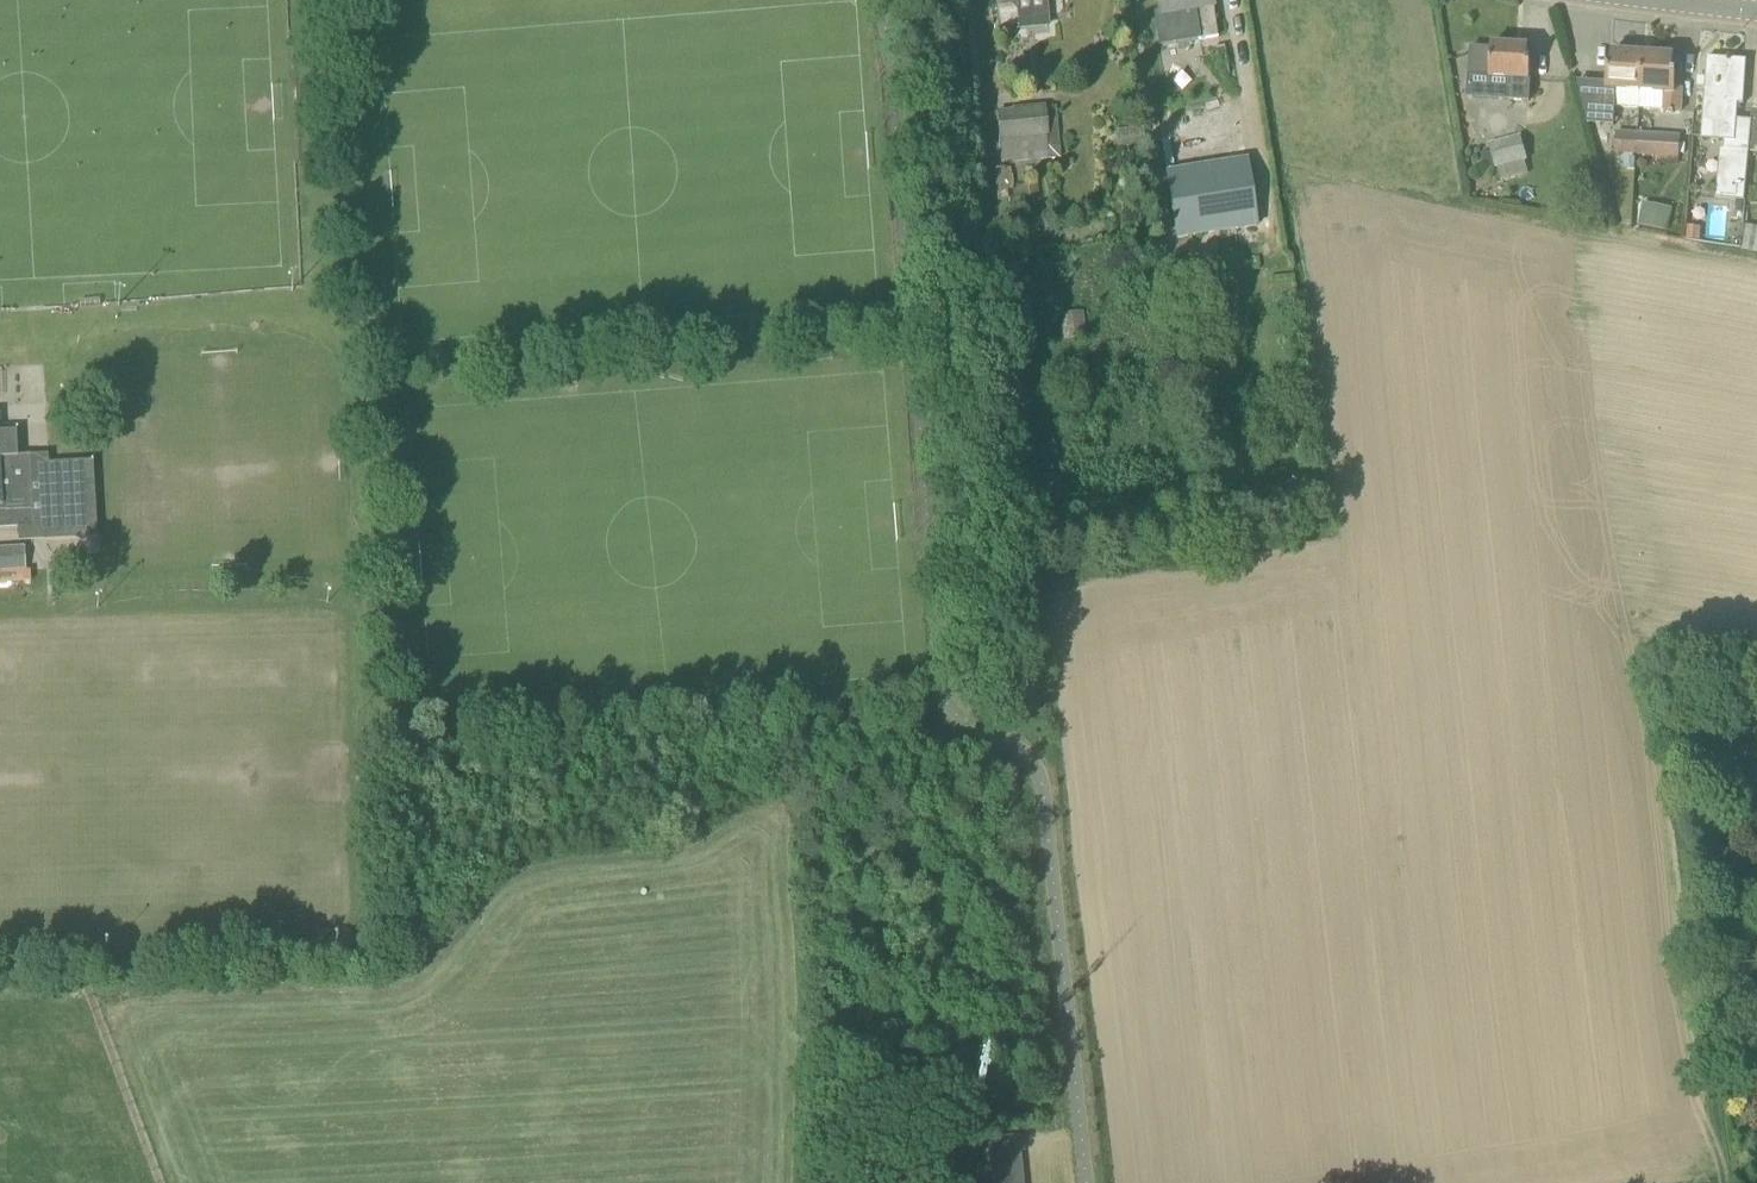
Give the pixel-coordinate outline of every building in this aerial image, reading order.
[(997,3),(998,3),(999,24),(1047,20),(1046,0),(997,0),(997,3)] [(1161,13),(1157,14),(1160,36),(1198,31),(1199,38),(1218,35),(1212,0),(1159,0),(1161,13)] [(1528,60),(1529,46),(1492,44),(1492,49),(1471,47),(1469,75),(1490,77),(1490,78),(1510,79),(1509,100),(1529,101),(1531,61),(1528,60)] [(1617,90),(1641,92),(1643,53),(1612,51),(1611,69),(1608,68),(1607,84),(1600,83),(1598,106),(1616,107),(1617,90)] [(1643,53),(1641,92),(1665,94),(1664,110),(1681,111),(1683,89),(1676,88),(1677,73),(1673,73),(1675,55),(1643,53)] [(1707,58),(1704,102),(1702,135),(1724,136),(1723,140),(1735,141),(1737,104),(1744,104),(1747,60),(1730,59),(1731,57),(1729,57),(1728,62),(1708,61),(1708,58),(1707,58)] [(998,112),(1001,136),(1047,133),(1045,108),(998,112)] [(1616,153),(1636,154),(1638,132),(1617,131),(1616,153)] [(1638,132),(1636,154),(1658,156),(1657,161),(1680,161),(1681,134),(1638,132)] [(1497,168),(1526,160),(1528,160),(1521,135),(1490,143),(1497,168)] [(1728,176),(1719,176),(1717,198),(1746,201),(1750,152),(1730,150),(1728,176)] [(1177,238),(1257,226),(1247,160),(1167,172),(1177,238)] [(1671,220),(1642,215),(1639,227),(1668,232),(1671,220)] [(1744,225),(1741,250),(1756,253),(1756,227),(1744,225)] [(1083,311),(1064,314),(1067,333),(1085,331),(1083,311)] [(34,527),(30,455),(18,456),(17,431),(0,432),(0,529),(34,527)] [(94,461),(40,464),(44,541),(98,538),(94,461)] [(0,548),(0,571),(25,570),(24,547),(0,548)] [(1020,1136),(988,1138),(992,1182),(1024,1182),(1020,1136)]
